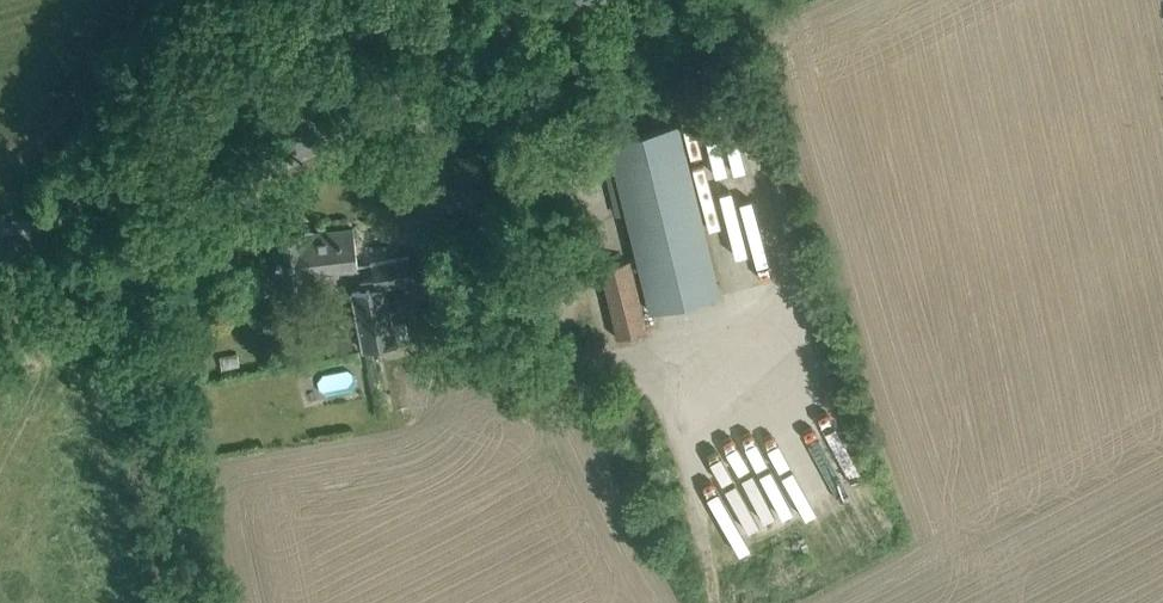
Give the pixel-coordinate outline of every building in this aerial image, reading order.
[(717,294),(682,149),(677,125),(609,142),(650,310),(717,294)] [(635,251),(625,213),(604,219),(614,256),(635,251)] [(308,269),(333,266),(357,264),(353,228),(274,237),(280,285),(309,282),(308,269)] [(405,321),(392,323),(385,286),(413,281),(408,256),(371,262),(374,280),(360,283),(361,290),(352,292),(356,315),(363,350),(409,341),(405,321)] [(646,328),(630,259),(580,271),(597,340),(646,328)] [(239,364),(236,352),(218,357),(221,369),(239,364)] [(734,439),(753,471),(764,465),(745,432),(734,439)] [(732,446),(721,451),(732,477),(743,471),(732,446)] [(754,526),(786,511),(767,471),(752,478),(750,472),(732,481),(735,487),(721,494),(747,549),(762,542),(754,526)]
